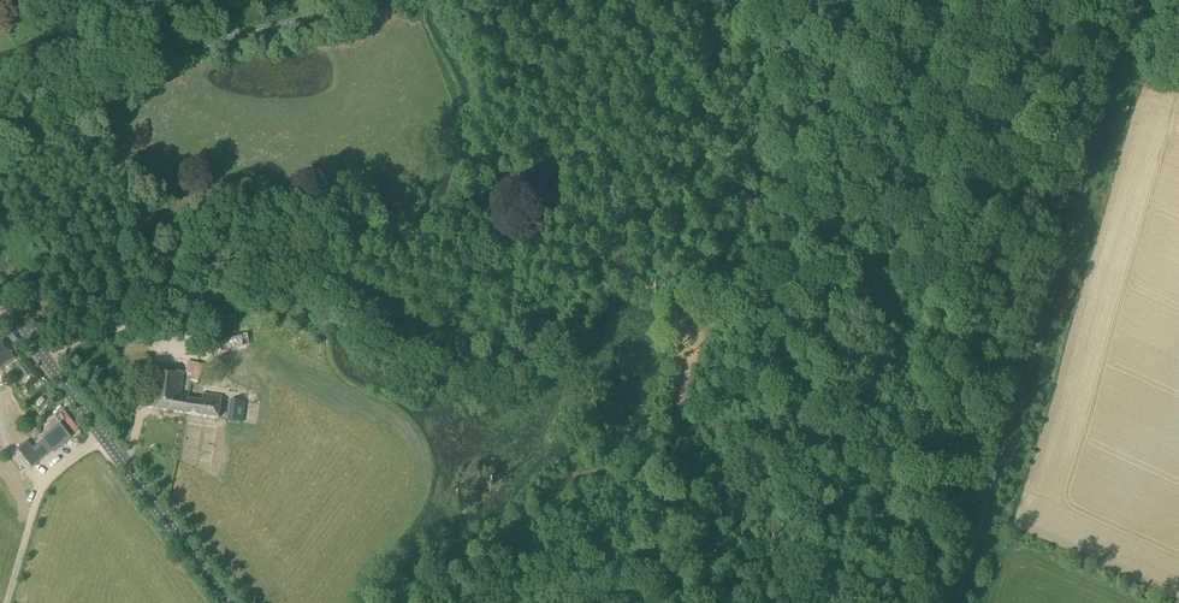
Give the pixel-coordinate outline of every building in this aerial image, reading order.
[(218,340),(221,351),(242,346),(241,341),(248,340),(246,334),(218,340)] [(13,358),(0,339),(0,368),(13,358)] [(192,374),(194,363),(187,362),(185,372),(192,374)] [(178,413),(181,394),(183,373),(151,369),(145,409),(178,413)] [(181,394),(178,413),(217,419),(220,397),(202,394),(201,402),(186,400),(187,395),(181,394)] [(243,422),(245,403),(229,401),(227,420),(243,422)] [(80,432),(68,416),(62,421),(73,437),(80,432)] [(41,438),(42,440),(32,448),(26,441),(16,449),(31,468),(52,451),(53,452),(70,438),(58,423),(41,438)] [(39,427),(38,427),(38,426),(37,426),(37,425),(36,425),(35,425),(34,425),(33,425),(32,425),(32,426),(31,426),(30,427),(29,425),(28,427),(27,429),(27,431),(28,433),(29,433),(29,434),(29,435),(30,435),(30,436),(31,436),(31,437),(32,437),(33,437),(34,437),(35,437),(36,437),(37,437),(38,436),(39,436),(39,435),(40,434),(40,433),(40,432),(41,432),(41,431),(41,430),(40,430),(40,429),(40,428),(39,428),(39,427)]
